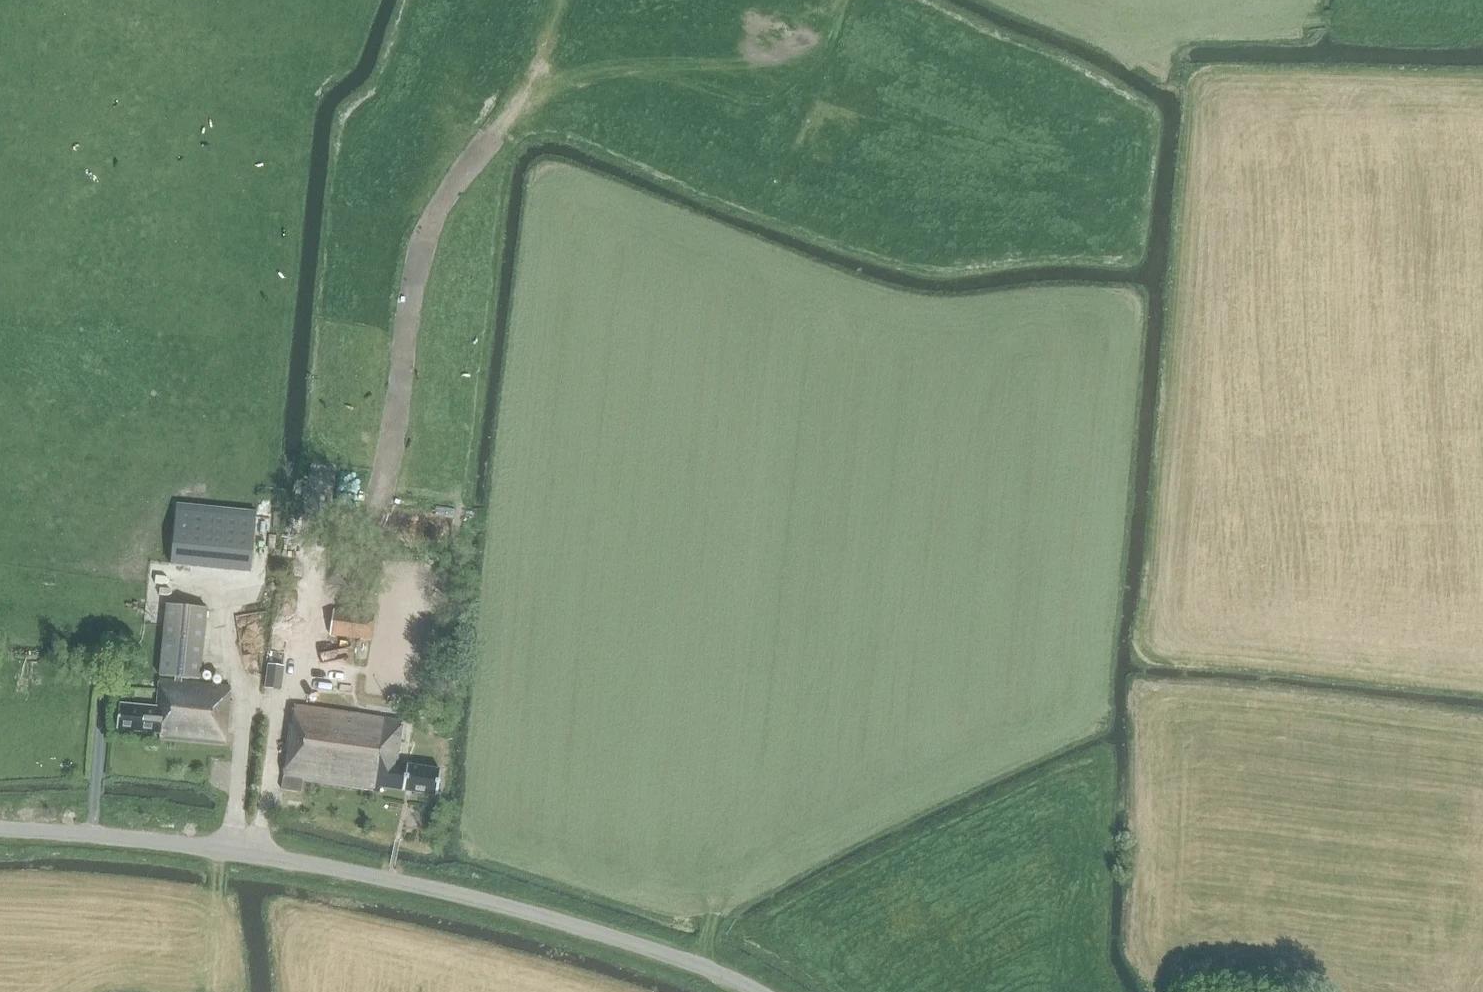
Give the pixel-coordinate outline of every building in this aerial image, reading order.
[(175,504),(170,564),(250,572),(255,512),(175,504)] [(165,604),(158,676),(174,677),(174,682),(181,682),(182,678),(200,680),(207,608),(165,604)] [(370,640),(374,616),(333,610),(329,634),(370,640)] [(284,665),(268,663),(265,686),(281,688),(284,665)] [(224,745),(230,687),(181,682),(174,682),(158,680),(156,708),(118,704),(116,729),(160,733),(159,739),(224,745)] [(436,795),(439,769),(396,763),(402,721),(293,705),(280,789),(300,792),(302,780),(378,791),(379,787),(436,795)]
